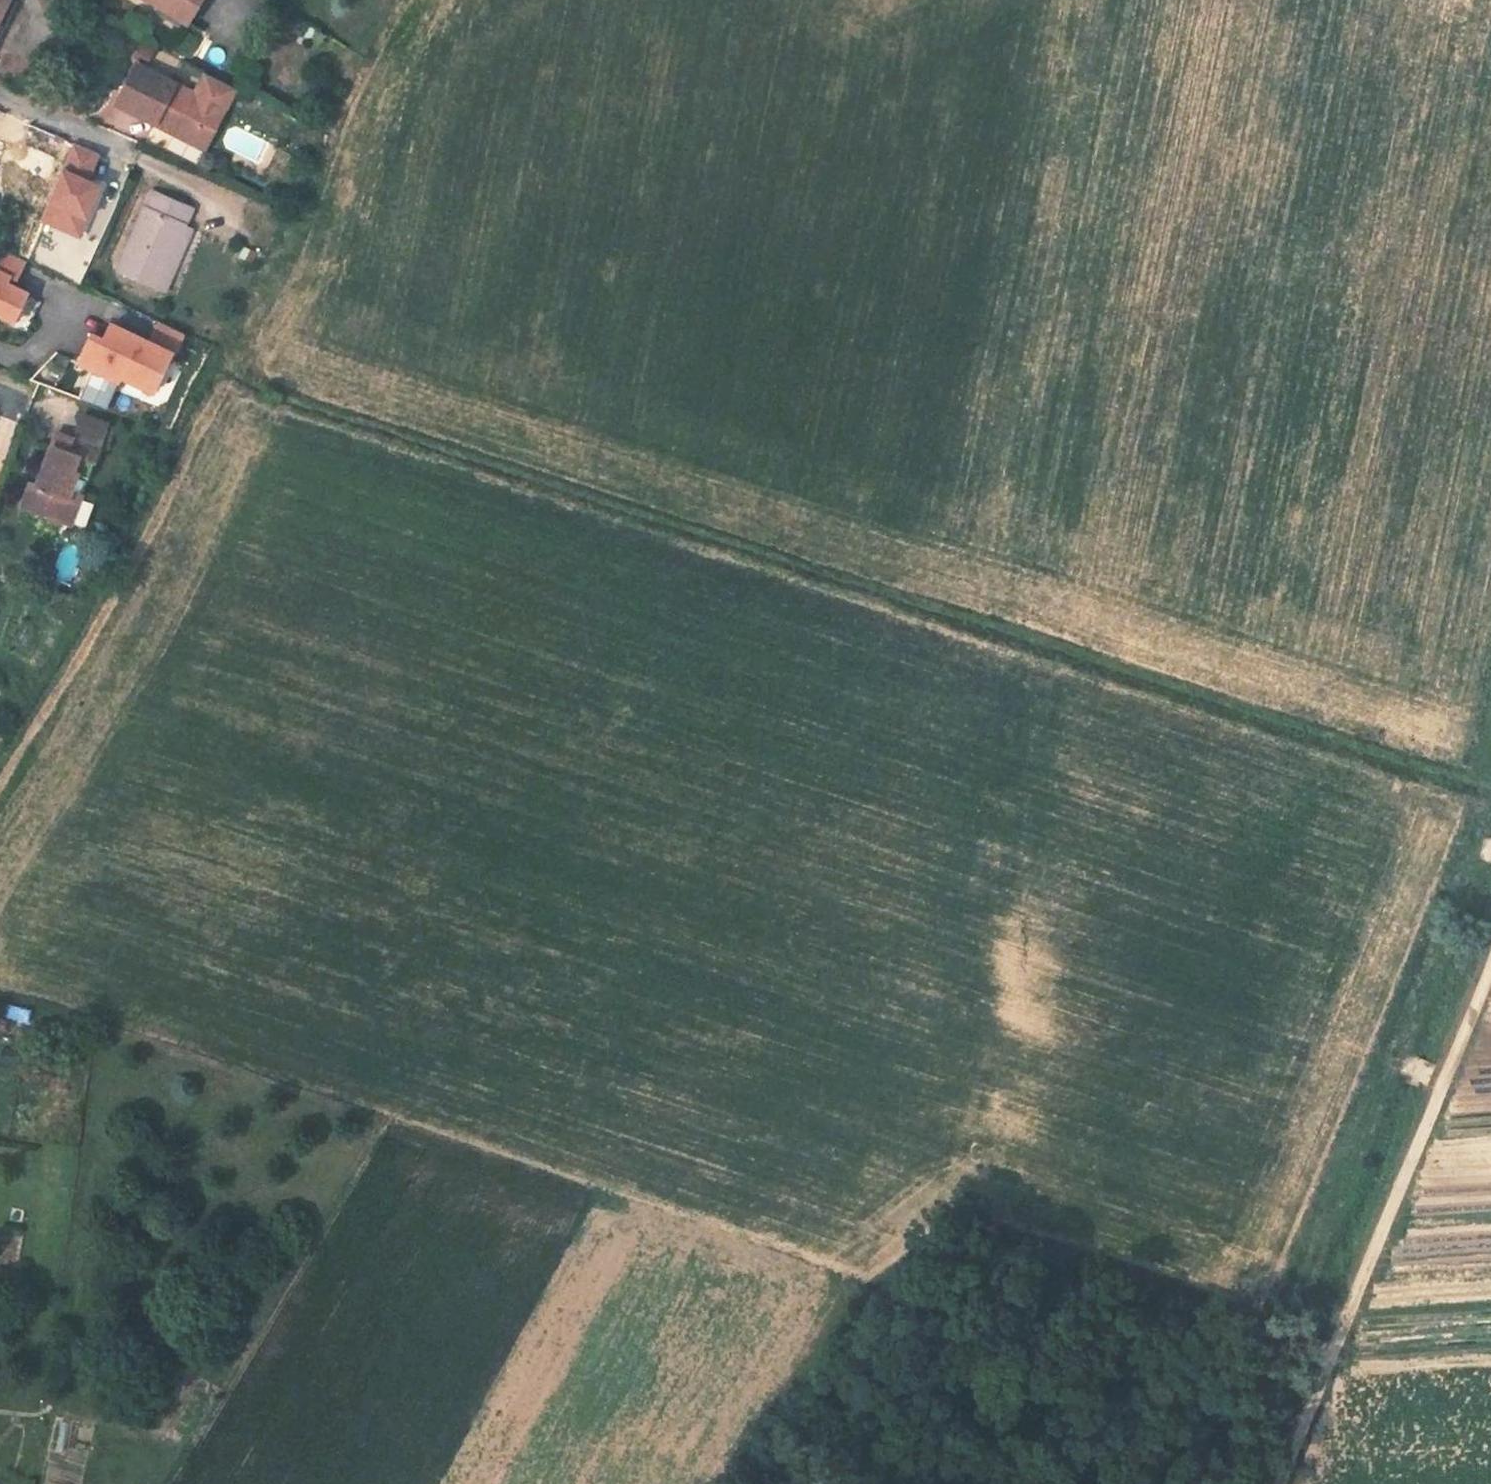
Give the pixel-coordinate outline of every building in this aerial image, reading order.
[(18,1),(16,0),(8,0),(0,19),(0,39),(18,1)] [(8,0),(0,0),(0,19),(8,0)] [(153,1),(169,11),(188,23),(201,0),(150,0),(153,1)] [(317,30),(307,23),(300,35),(311,41),(317,30)] [(316,43),(323,33),(317,30),(311,41),(316,43)] [(135,63),(114,102),(153,122),(169,130),(192,142),(223,82),(204,72),(193,93),(169,81),(153,72),(135,63)] [(234,88),(223,82),(192,142),(203,148),(234,88)] [(77,169),(64,164),(51,195),(64,200),(77,169)] [(191,210),(169,200),(153,193),(151,192),(119,270),(153,284),(159,287),(169,265),(185,225),(191,210)] [(195,230),(185,225),(169,265),(159,287),(168,291),(195,230)] [(13,321),(26,293),(5,283),(8,277),(14,280),(24,260),(0,249),(0,315),(13,321)] [(137,336),(108,322),(100,338),(89,332),(76,360),(92,367),(78,397),(106,407),(116,379),(118,374),(151,389),(153,385),(168,352),(170,353),(180,332),(169,327),(155,320),(153,326),(146,340),(137,336)] [(84,415),(75,440),(101,449),(110,425),(84,415)] [(81,475),(91,478),(101,449),(75,440),(59,434),(39,486),(33,484),(25,507),(65,522),(66,518),(74,494),(81,475)] [(74,494),(66,518),(76,521),(85,498),(74,494)]
